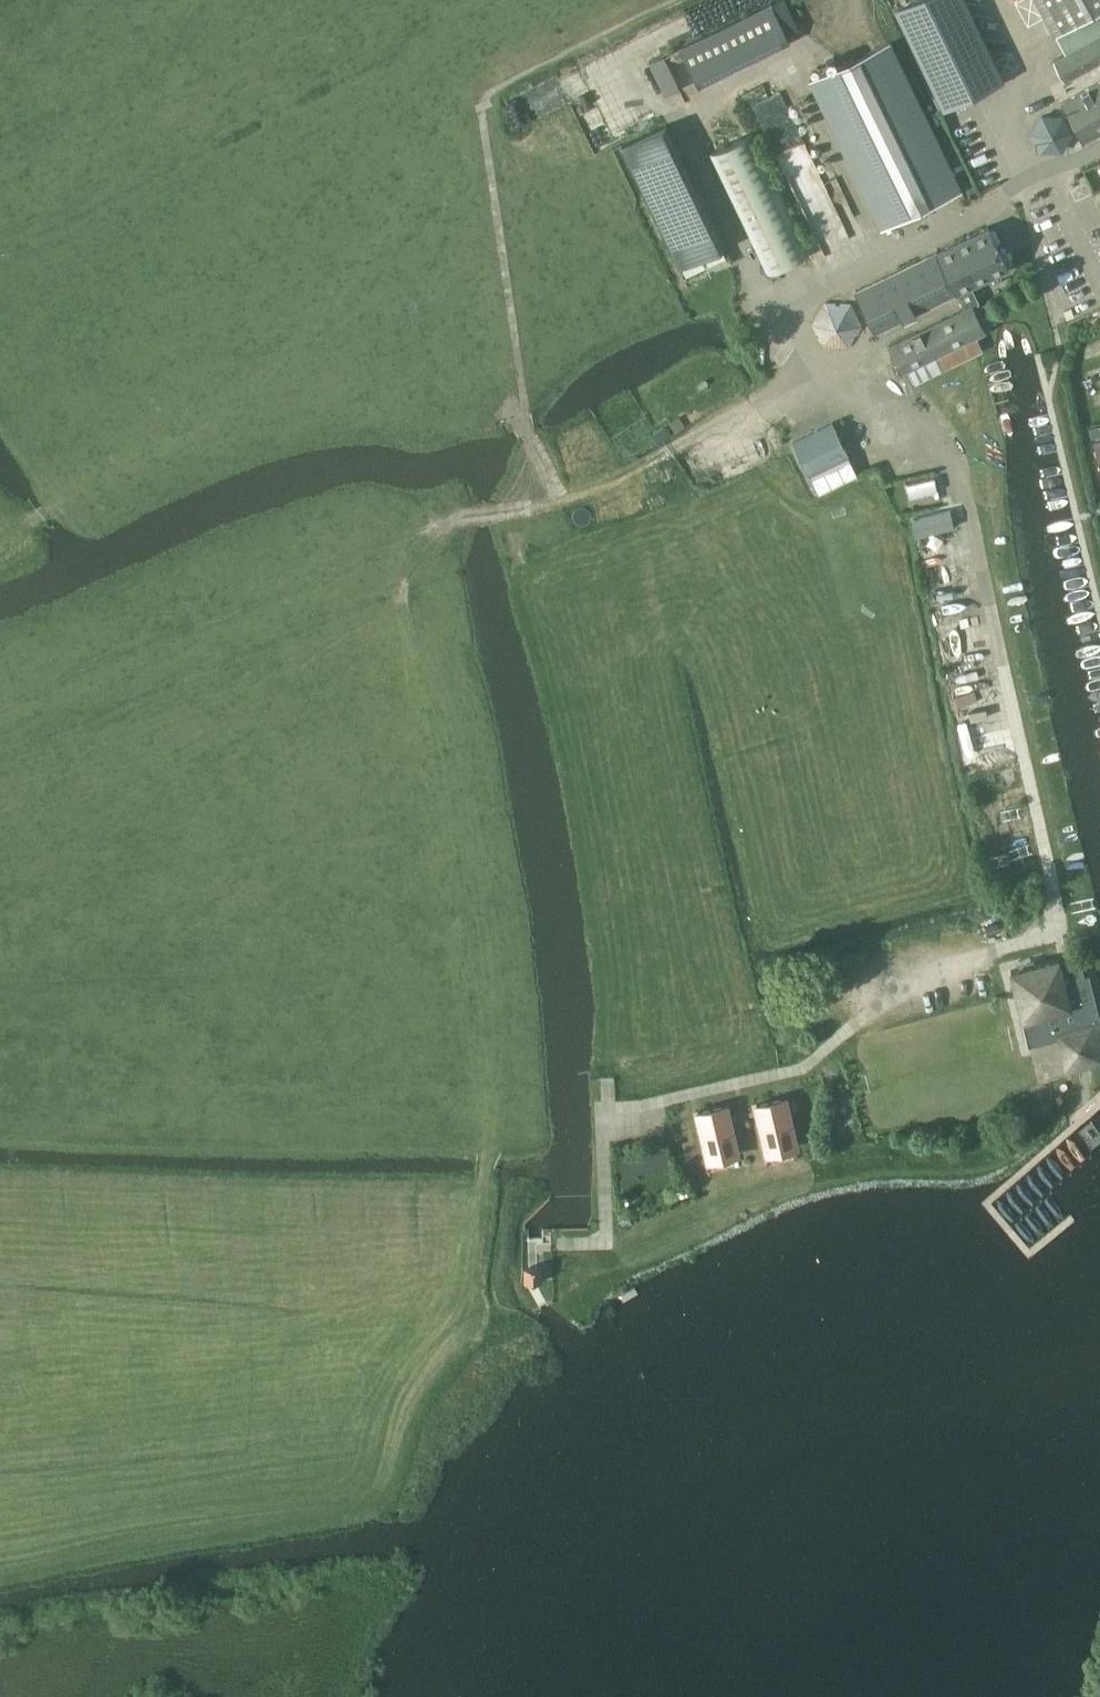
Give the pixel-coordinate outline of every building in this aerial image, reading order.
[(695,78),(784,34),(799,27),(786,0),(772,0),(769,2),(679,45),(695,78)] [(943,108),(1003,80),(965,0),(910,0),(895,7),(943,108)] [(1054,33),(1065,52),(1052,59),(1064,80),(1099,61),(1099,0),(1036,0),(1054,33)] [(807,81),(880,232),(962,189),(891,40),(807,81)] [(1061,101),(1084,142),(1099,133),(1099,80),(1061,101)] [(1063,114),(1040,114),(1029,134),(1040,154),(1061,154),(1072,134),(1063,114)] [(622,145),(678,266),(723,246),(666,124),(622,145)] [(753,131),(709,152),(768,274),(811,251),(753,131)] [(979,300),(973,288),(1010,270),(989,224),(854,290),(875,334),(958,294),(964,307),(886,345),(901,373),(910,369),(916,382),(984,350),(977,336),(987,331),(973,303),(979,300)] [(826,295),(813,318),(825,341),(850,343),(865,320),(853,297),(826,295)] [(833,422),(792,441),(808,473),(848,453),(833,422)] [(910,493),(939,486),(936,472),(907,479),(910,493)] [(915,529),(954,525),(952,507),(913,511),(915,529)] [(1026,1046),(1047,1041),(1057,1039),(1067,1073),(1099,1064),(1099,1015),(1092,984),(1087,984),(1082,967),(1064,971),(1060,957),(1007,969),(1021,1021),(1026,1046)] [(757,1104),(768,1151),(795,1145),(784,1097),(757,1104)] [(796,1099),(788,1101),(790,1109),(798,1107),(796,1099)] [(725,1104),(698,1110),(709,1158),(736,1152),(725,1104)] [(627,1156),(627,1171),(662,1168),(661,1154),(627,1156)] [(526,1268),(526,1281),(540,1280),(539,1267),(526,1268)]
